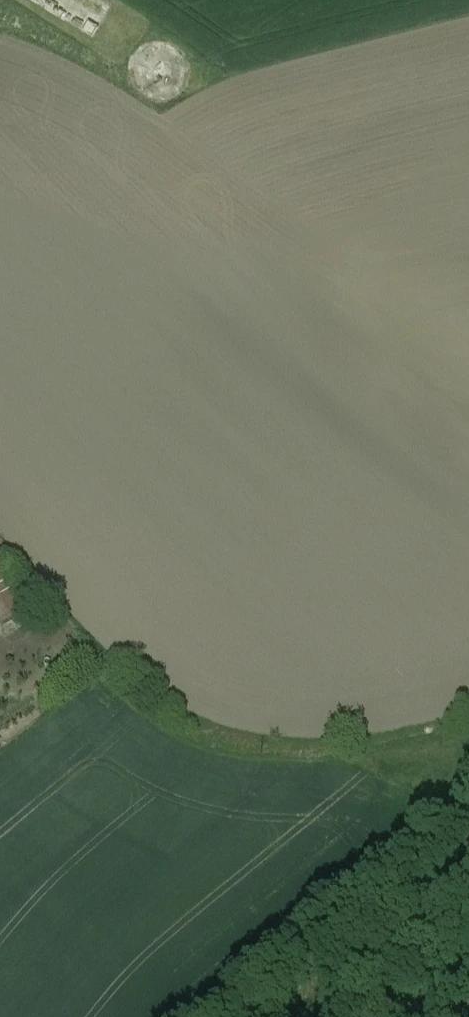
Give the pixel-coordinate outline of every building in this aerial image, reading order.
[(30,615),(8,571),(0,575),(0,618),(4,627),(30,615)]
